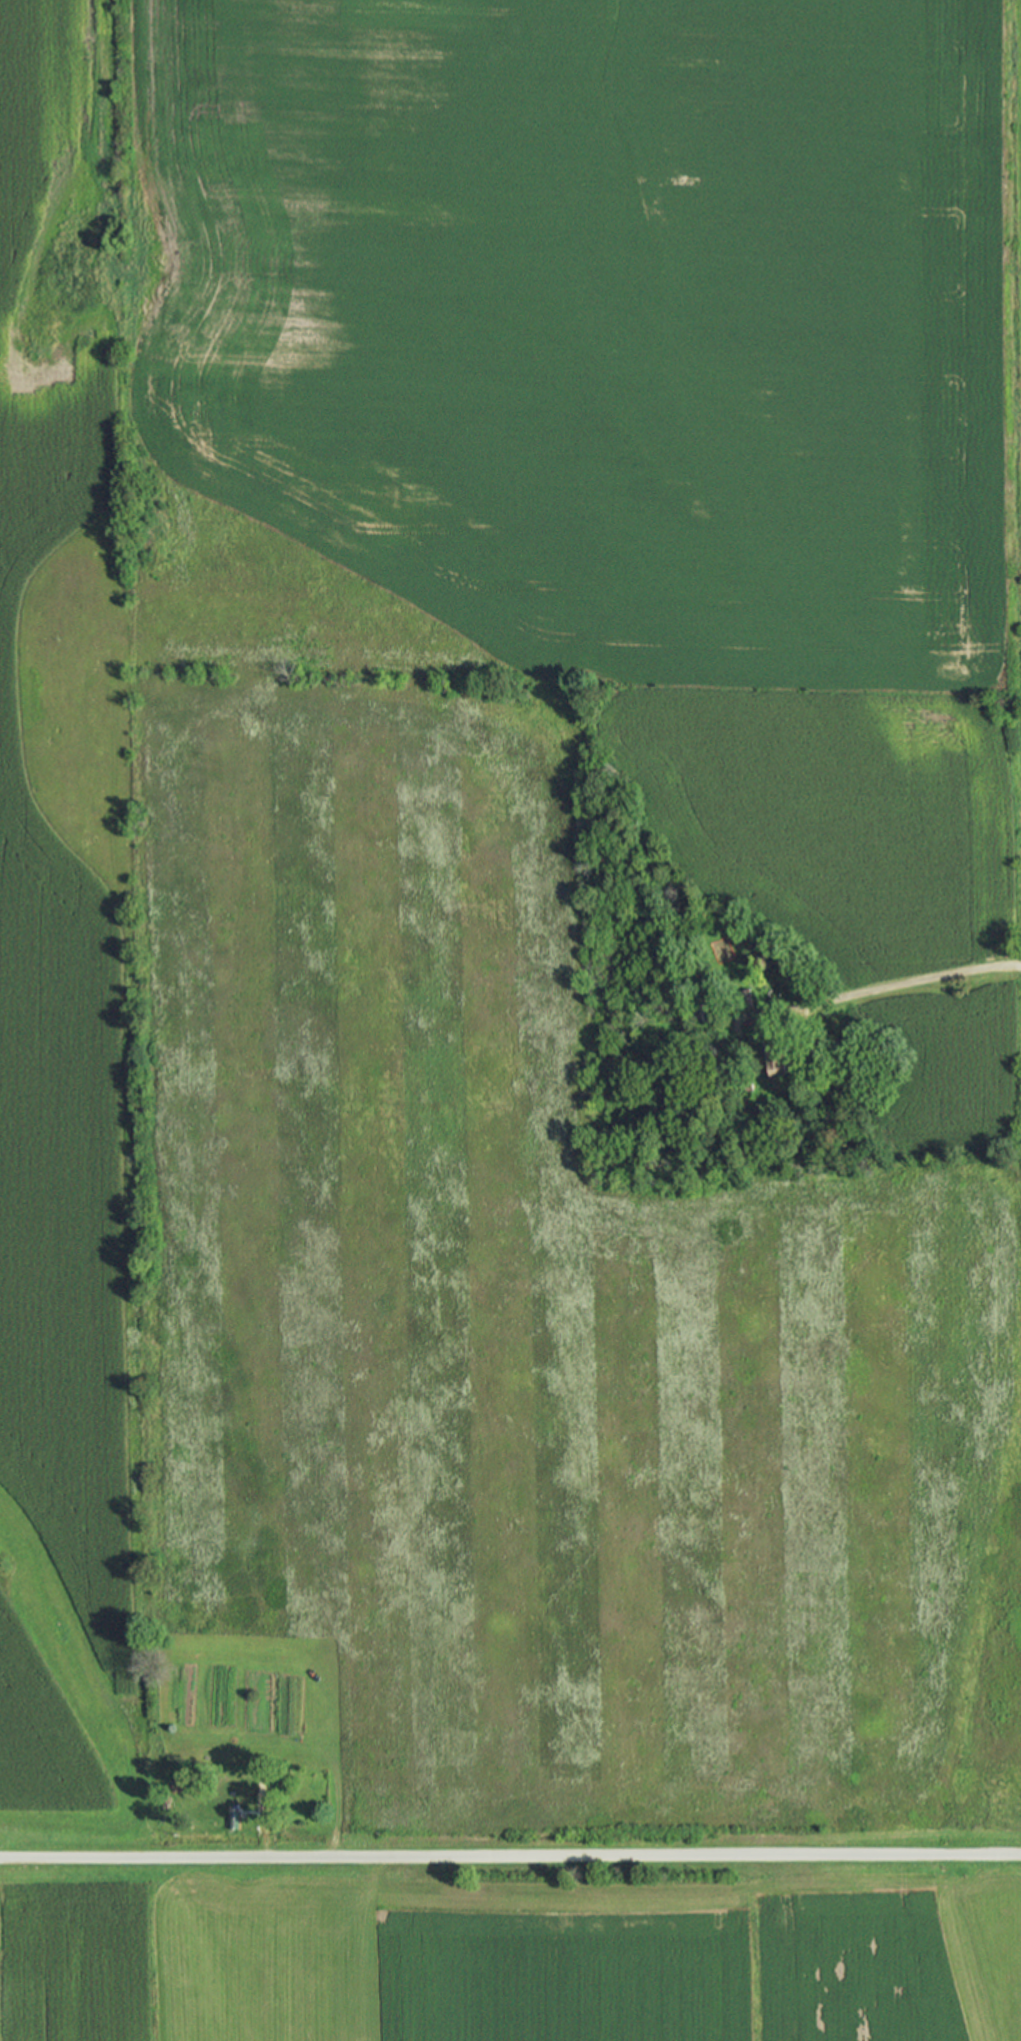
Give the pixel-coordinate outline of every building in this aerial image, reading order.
[(780,1085),(779,1073),(783,1073),(780,1043),(762,1045),(766,1086),(780,1085)]
